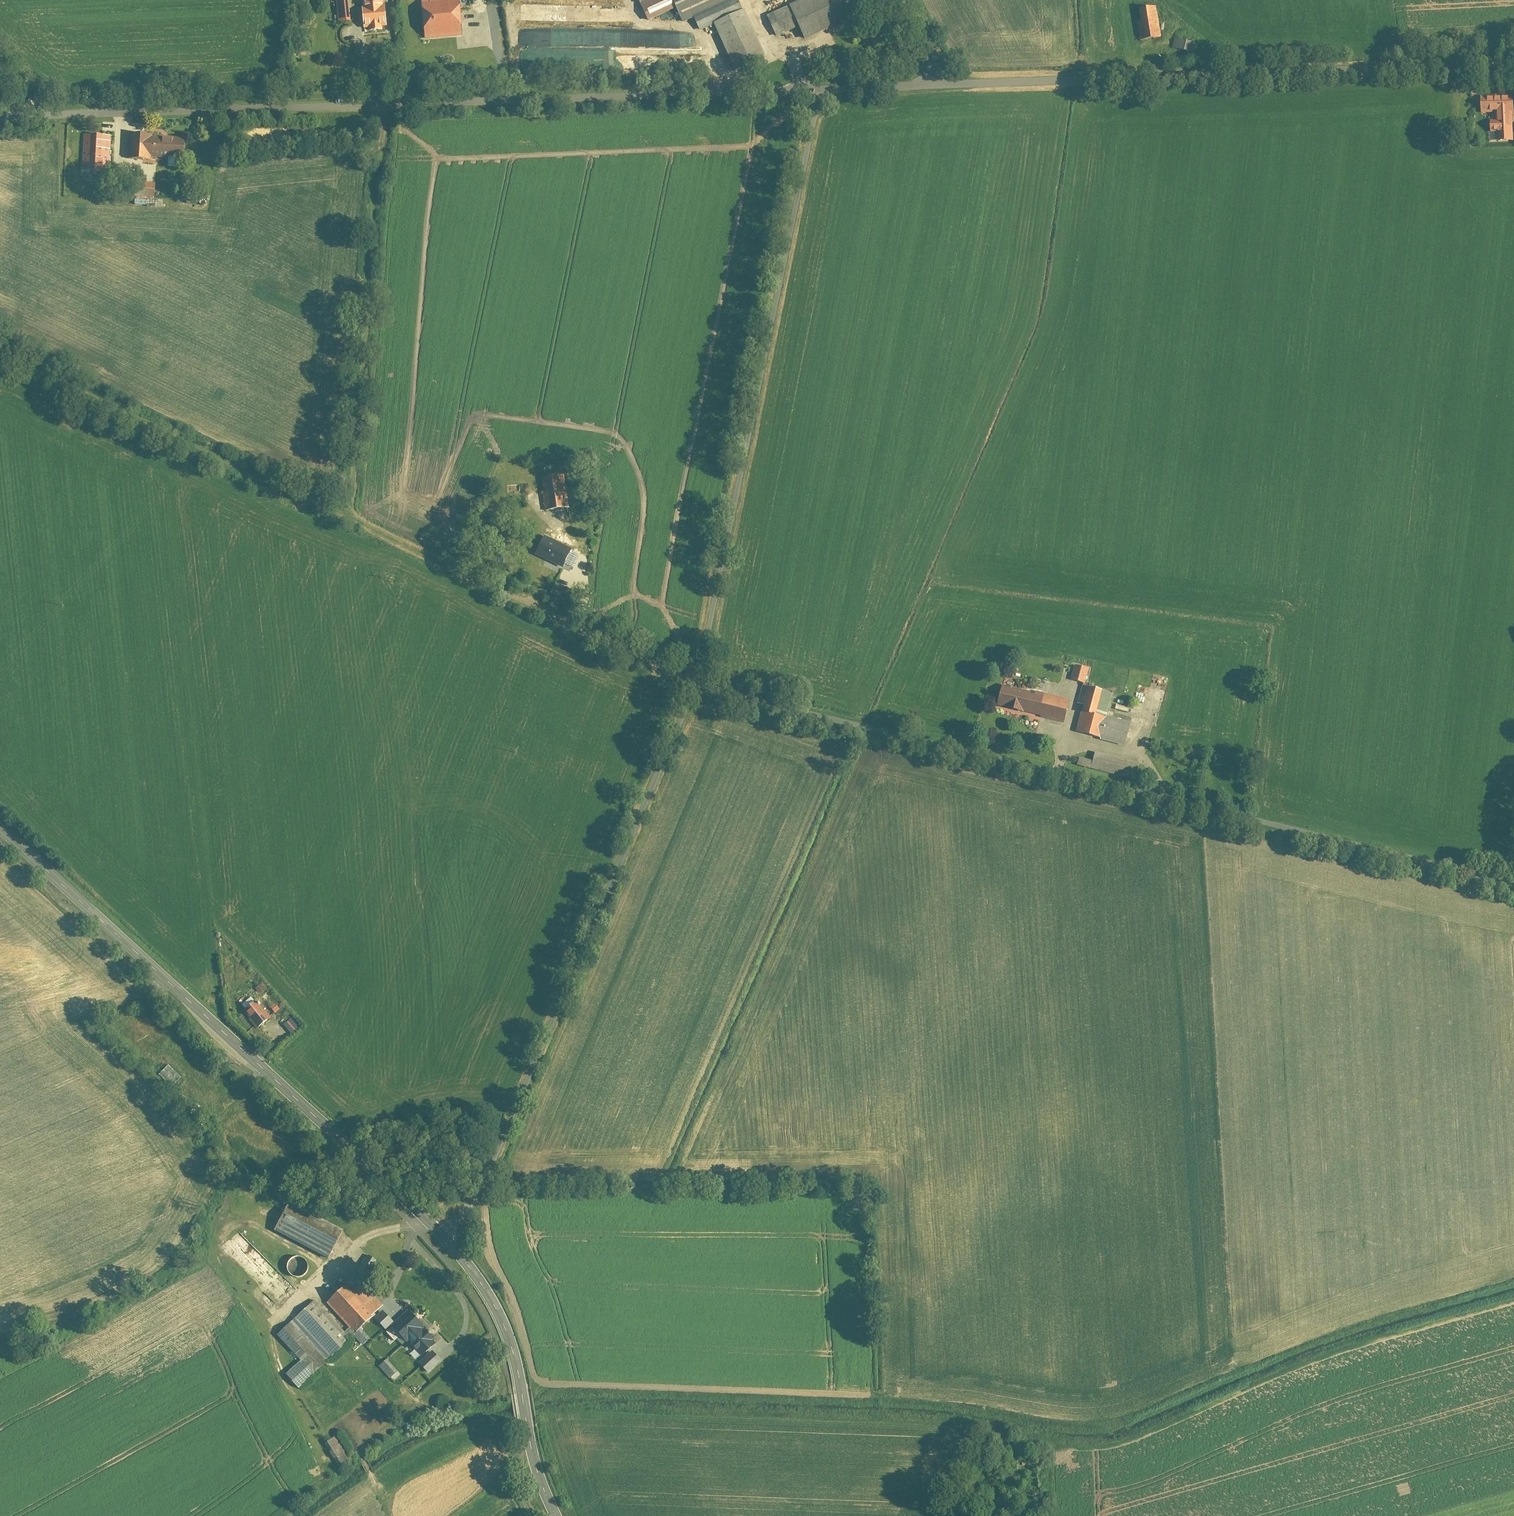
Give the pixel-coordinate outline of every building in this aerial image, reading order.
[(340,24),(352,23),(350,0),(338,0),(340,24)] [(651,20),(676,7),(684,24),(696,18),(703,33),(718,26),(746,12),(740,0),(641,0),(651,20)] [(856,22),(846,0),(809,0),(771,17),(780,38),(803,28),(810,43),(856,22)] [(426,8),(428,38),(466,35),(464,5),(426,8)] [(363,8),(365,29),(387,27),(386,6),(363,8)] [(1137,12),(1140,25),(1136,26),(1140,46),(1161,41),(1155,8),(1137,12)] [(769,59),(746,12),(718,26),(741,73),(769,59)] [(1196,44),(1175,40),(1172,54),(1194,58),(1196,44)] [(1475,86),(1475,95),(1483,95),(1483,86),(1475,86)] [(1502,133),(1502,137),(1513,137),(1513,114),(1513,97),(1485,97),(1486,114),(1502,114),(1502,122),(1492,123),(1492,133),(1502,133)] [(188,137),(132,136),(131,162),(187,163),(188,137)] [(108,139),(84,138),(82,173),(107,174),(108,139)] [(137,181),(136,198),(156,199),(157,183),(137,181)] [(566,478),(543,481),(547,512),(570,510),(566,478)] [(570,551),(542,538),(533,556),(562,569),(570,551)] [(1076,668),(1072,683),(1087,686),(1090,672),(1076,668)] [(1007,684),(1000,707),(1066,726),(1072,702),(1007,684)] [(1133,727),(1099,718),(1101,712),(1110,714),(1114,699),(1085,691),(1080,706),(1086,708),(1079,734),(1127,748),(1133,727)] [(260,1002),(246,1013),(260,1031),(275,1019),(260,1002)] [(293,1020),(285,1028),(293,1037),(301,1029),(293,1020)] [(291,1207),(277,1234),(329,1260),(343,1233),(291,1207)] [(298,1388),(347,1344),(346,1343),(357,1333),(356,1332),(374,1316),(372,1314),(381,1306),(361,1285),(377,1263),(368,1256),(347,1285),(327,1303),(349,1328),(343,1333),(315,1301),(277,1335),(301,1362),(286,1376),(298,1388)] [(289,1266),(287,1271),(289,1279),(296,1284),(304,1283),(310,1277),(310,1271),(305,1263),(298,1261),(294,1262),(289,1266)] [(408,1312),(392,1327),(406,1342),(408,1341),(422,1356),(434,1345),(420,1329),(422,1327),(408,1312)] [(342,1439),(328,1447),(343,1470),(356,1461),(342,1439)]
